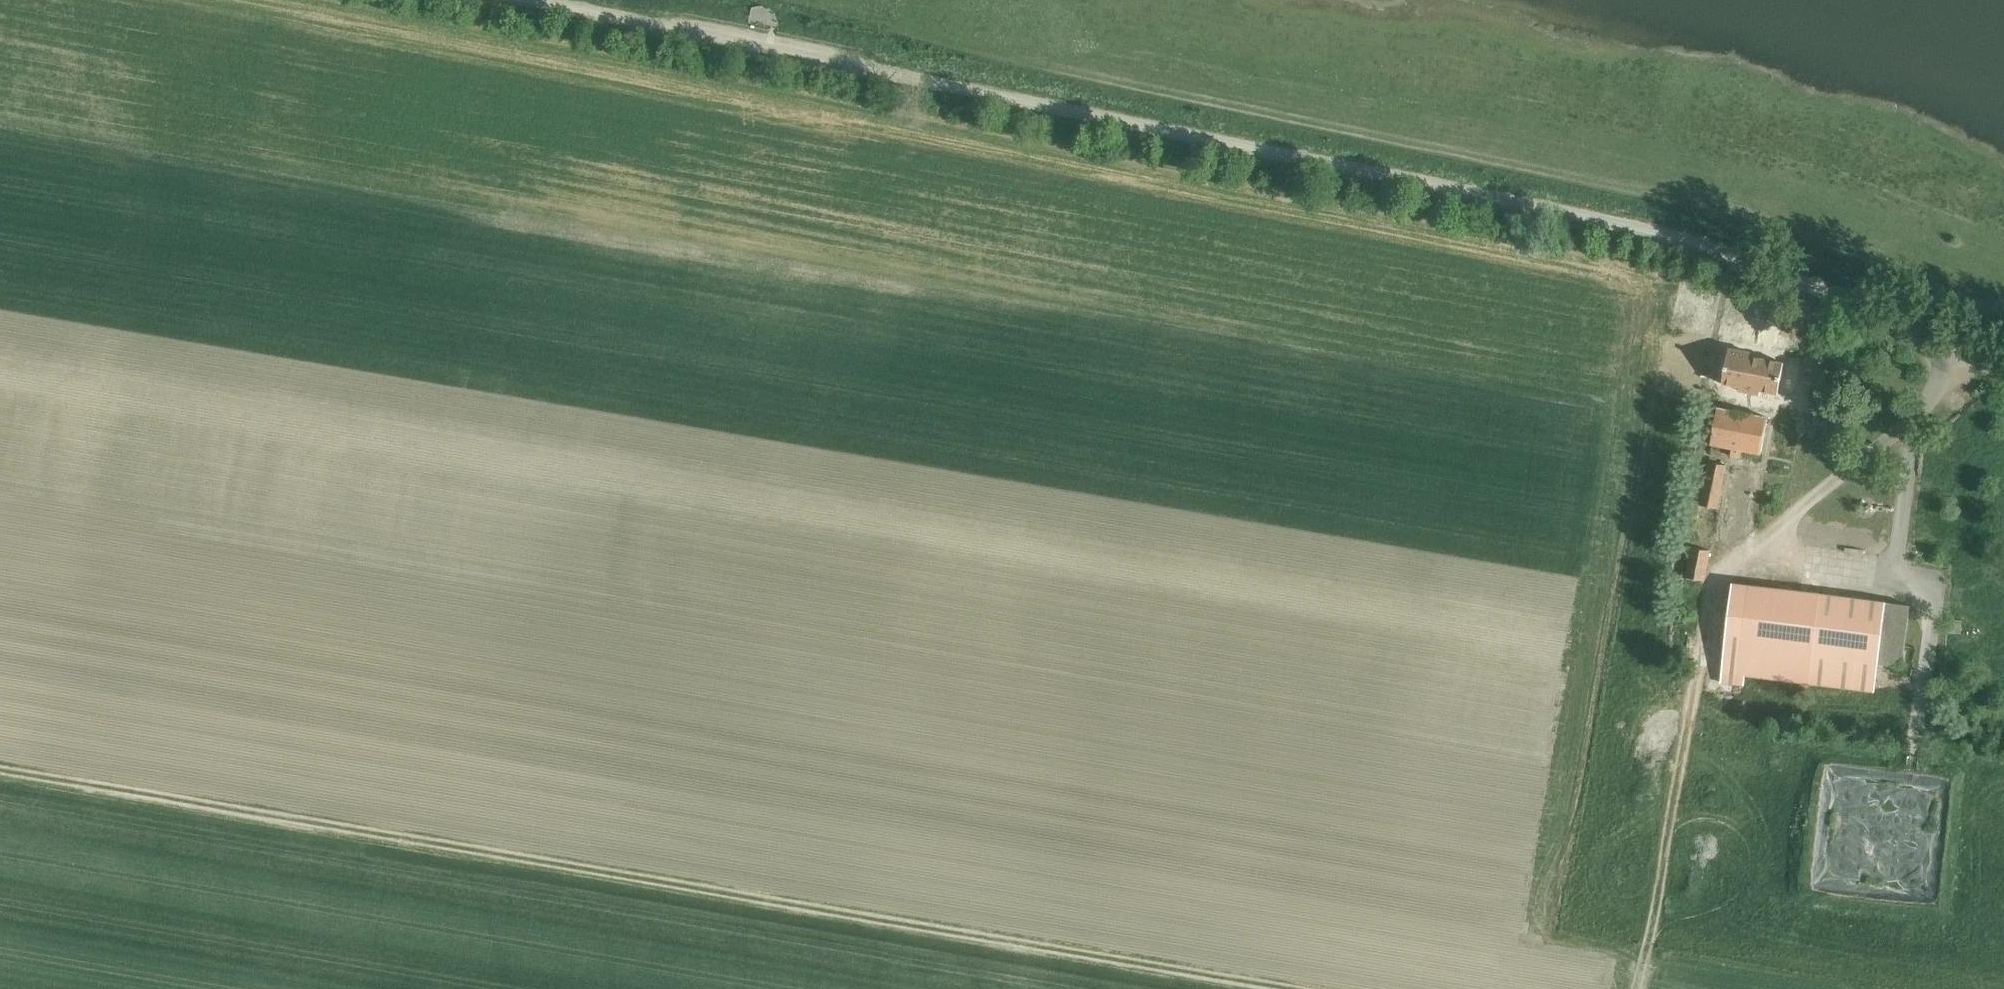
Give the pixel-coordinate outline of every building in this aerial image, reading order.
[(1730,337),(1723,380),(1736,382),(1735,389),(1757,394),(1757,387),(1772,391),(1778,357),(1755,352),(1756,342),(1730,337)] [(1768,418),(1718,408),(1711,445),(1732,449),(1730,456),(1740,458),(1742,451),(1760,455),(1768,418)] [(1700,506),(1717,509),(1726,466),(1708,462),(1700,506)] [(1686,578),(1704,581),(1710,551),(1687,548),(1685,559),(1689,560),(1686,578)] [(1721,673),(1872,692),(1876,664),(1900,667),(1909,606),(1732,584),(1721,673)] [(1952,621),(1952,636),(1964,636),(1964,621),(1952,621)]
